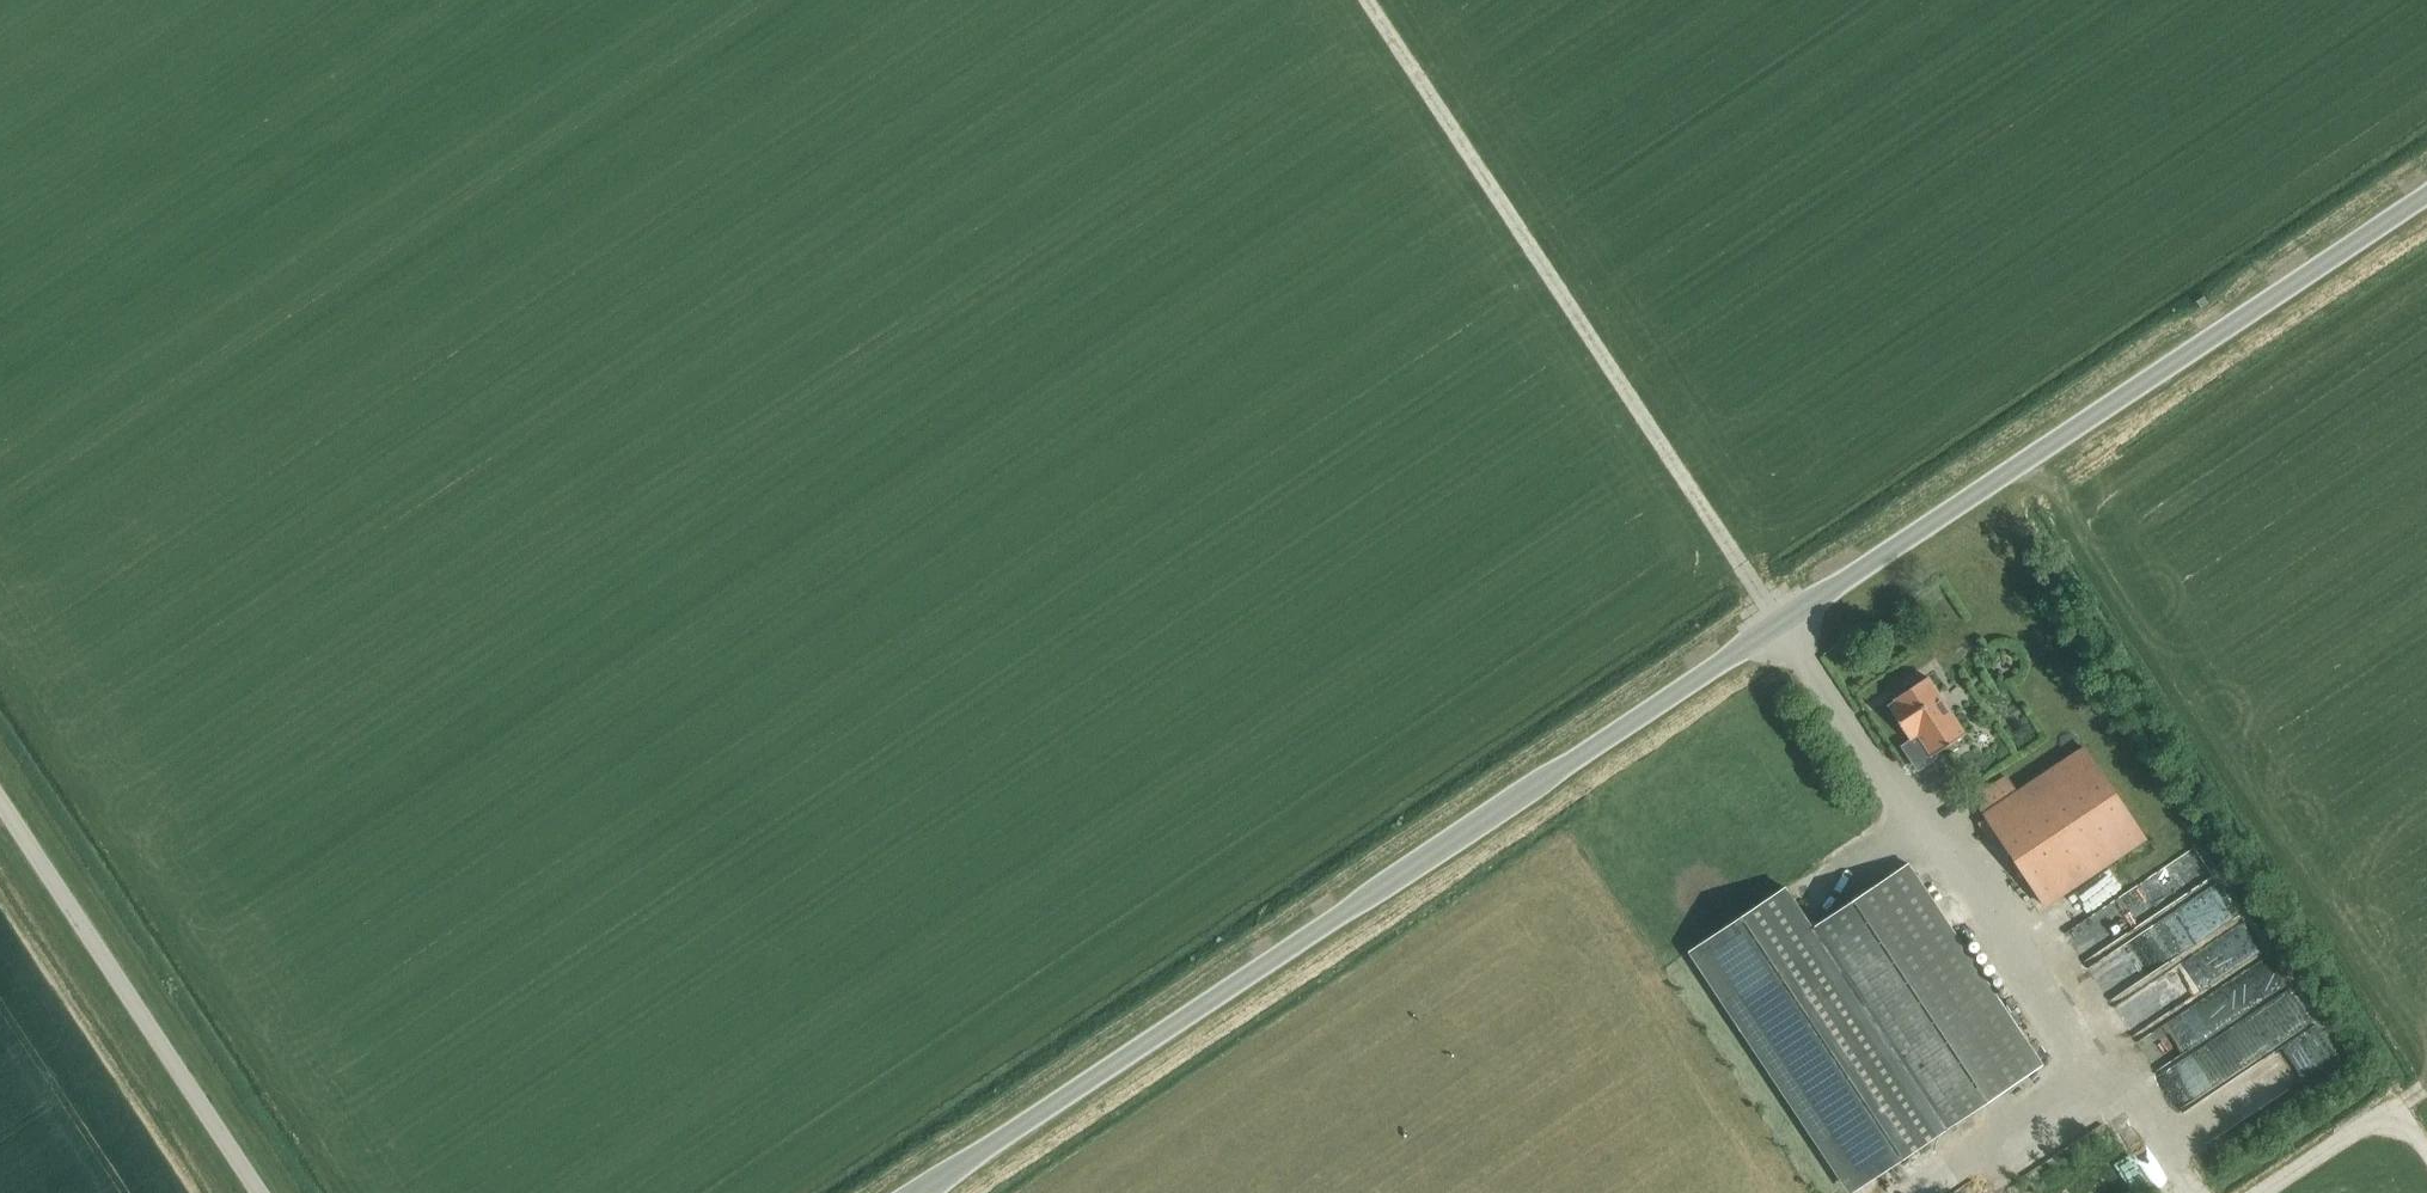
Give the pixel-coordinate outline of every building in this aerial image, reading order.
[(1932,756),(1965,734),(1927,677),(1894,699),(1895,702),(1887,707),(1909,740),(1917,734),(1932,756)] [(2044,905),(2143,839),(2082,746),(2018,789),(2007,772),(1972,796),(2044,905)] [(2199,872),(2198,872),(2179,836),(2133,861),(2152,895),(2167,887),(2186,921),(2217,905),(2199,872)] [(1812,929),(1796,939),(1929,1140),(2041,1066),(1908,865),(1812,929)] [(1854,1190),(1929,1140),(1796,939),(1812,929),(1785,888),(1693,950),(1854,1190)] [(2119,1017),(2135,1002),(2116,983),(2104,995),(2113,1004),(2110,1007),(2119,1017)]
